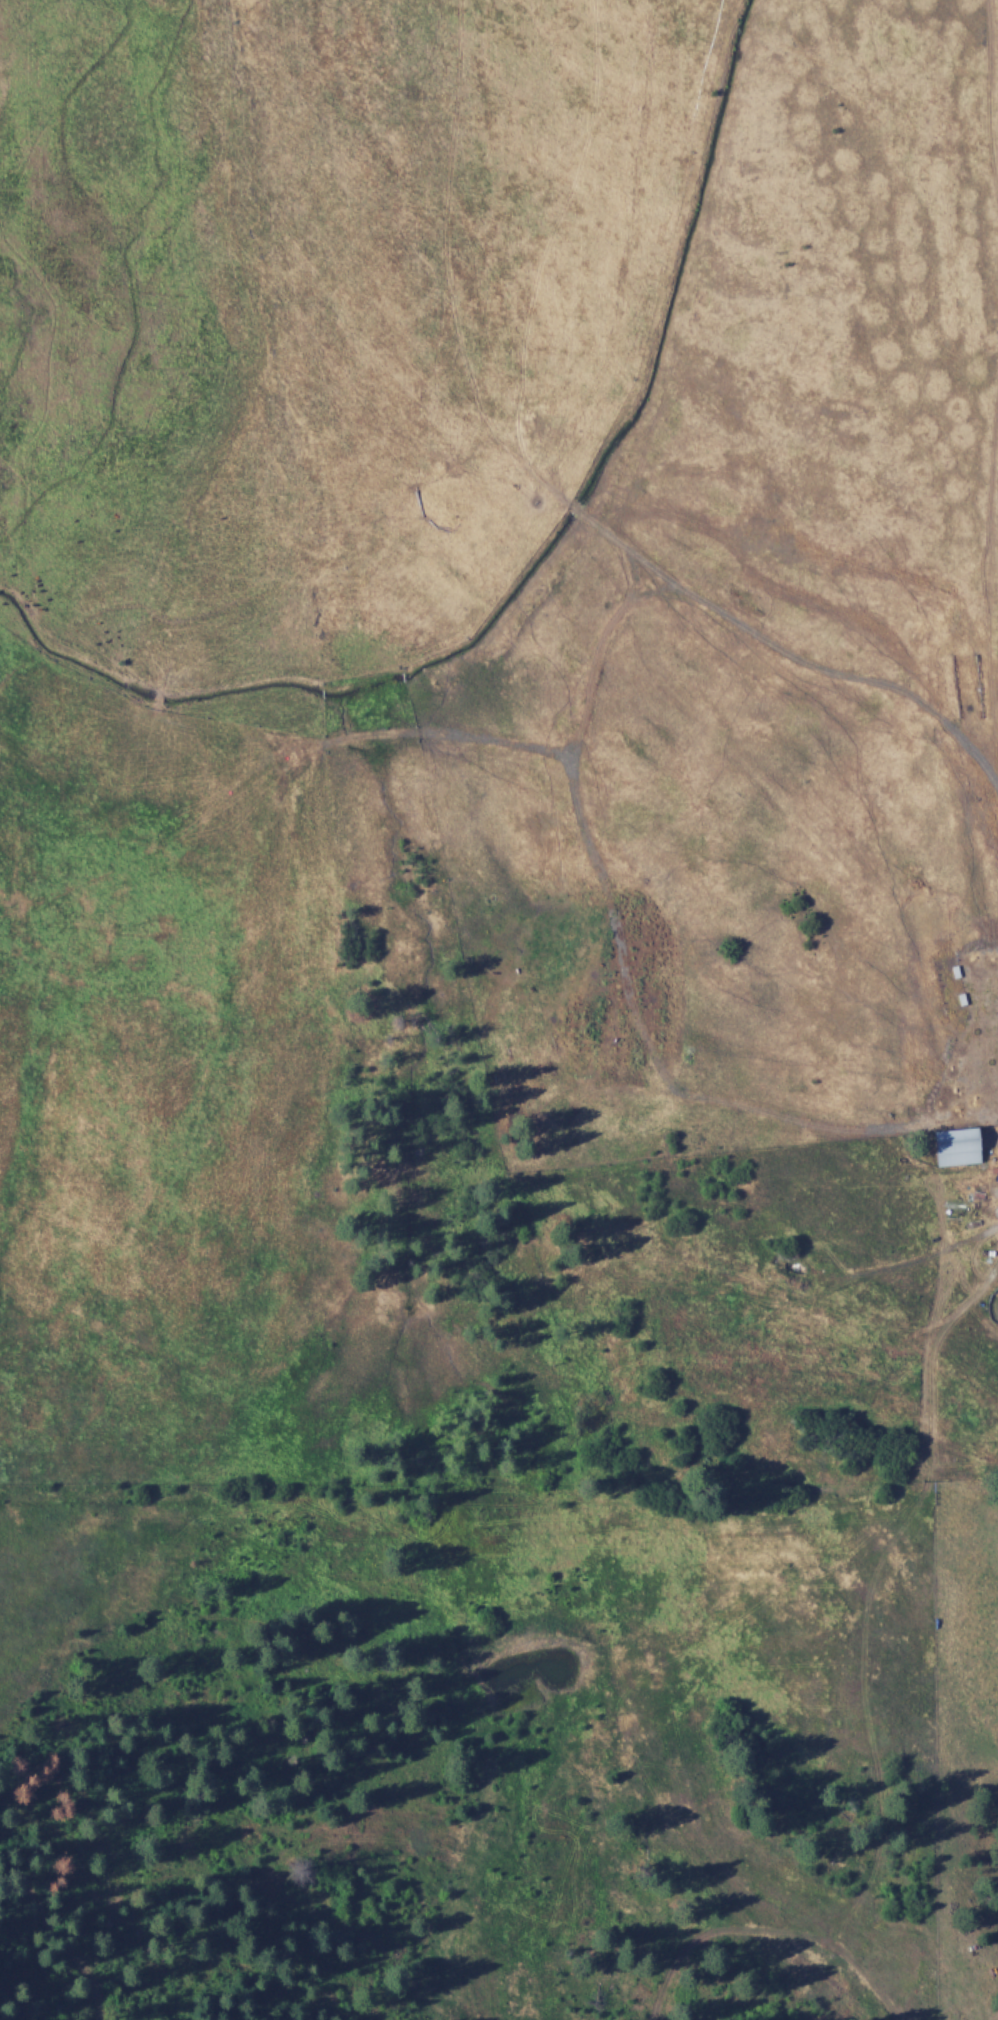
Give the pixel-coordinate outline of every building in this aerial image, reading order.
[(931,1167),(976,1162),(972,1125),(927,1130),(931,1167)]
